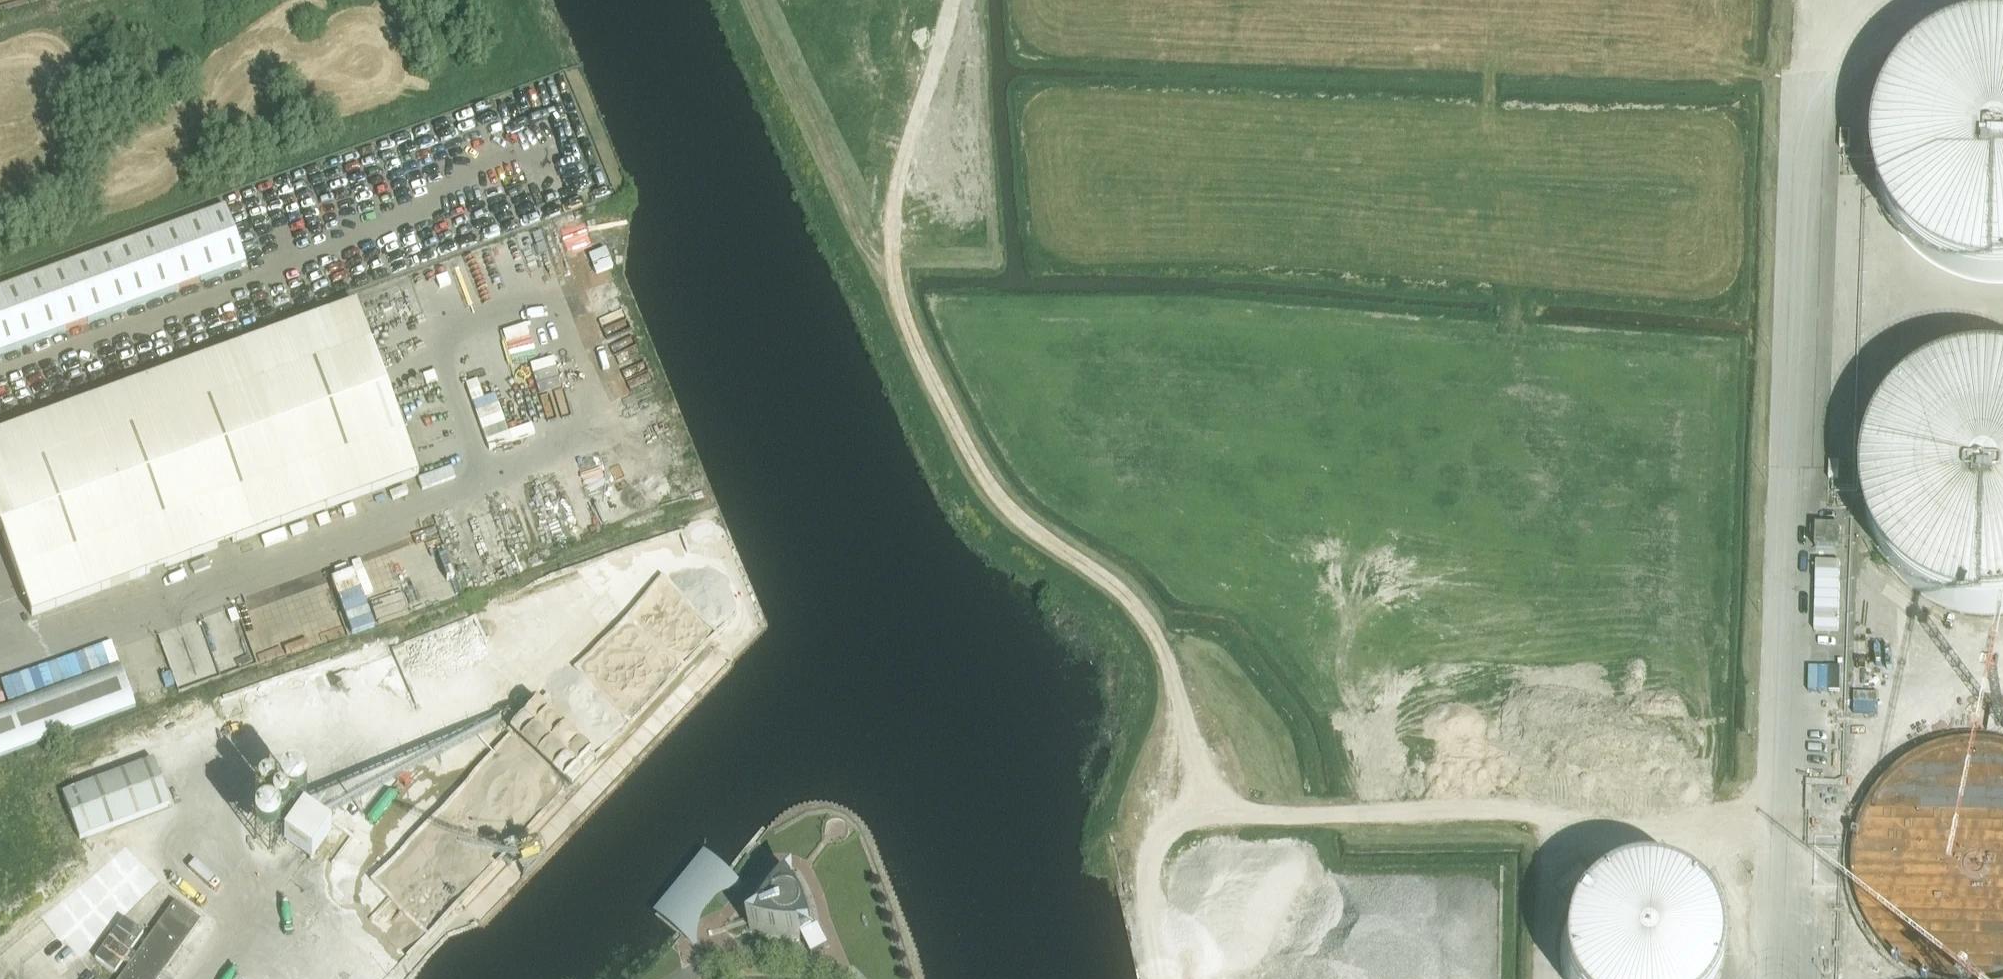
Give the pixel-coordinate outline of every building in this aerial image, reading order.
[(1944,45),(1924,58),(1907,74),(1893,93),(1883,115),(1877,137),(1875,161),(1876,173),(1877,185),(1884,207),(1895,228),(1909,247),(1927,263),(1947,275),(1969,283),(1993,287),(2002,287),(2002,32),(1990,32),(1966,36),(1944,45)] [(246,266),(226,209),(0,291),(0,355),(246,266)] [(32,617),(419,476),(357,305),(0,435),(0,528),(32,617)] [(1977,366),(1954,371),(1932,379),(1912,392),(1895,408),(1881,427),(1870,448),(1864,471),(1862,495),(1865,518),(1871,541),(1882,562),(1897,581),(1914,597),(1935,609),(1957,617),(1980,621),(2002,621),(2002,366),(2001,366),(1977,366)] [(1837,547),(1837,525),(1814,524),(1814,546),(1837,547)] [(121,667),(0,712),(0,758),(136,708),(121,667)] [(10,789),(39,775),(30,756),(1,770),(10,789)] [(63,794),(80,840),(171,806),(154,761),(63,794)] [(259,840),(304,869),(328,830),(308,818),(301,828),(277,812),(259,840)] [(123,846),(89,883),(112,905),(146,868),(123,846)] [(656,912),(682,934),(731,876),(704,853),(656,912)] [(743,910),(745,911),(750,927),(749,930),(757,932),(766,934),(775,936),(783,937),(798,938),(801,938),(801,937),(800,934),(811,927),(813,924),(815,924),(815,922),(813,914),(811,906),(808,897),(801,882),(796,874),(795,875),(778,871),(777,870),(764,882),(758,888),(753,895),(748,901),(743,910)] [(1562,954),(1562,958),(1563,961),(1563,965),(1564,968),(1565,972),(1565,975),(1566,978),(1567,978),(1718,978),(1719,976),(1720,973),(1720,970),(1721,966),(1722,963),(1722,959),(1722,956),(1722,953),(1722,952),(1722,951),(1722,950),(1722,949),(1722,948),(1722,947),(1722,946),(1722,945),(1722,944),(1722,943),(1722,942),(1721,942),(1721,941),(1721,940),(1721,939),(1721,938),(1721,937),(1721,936),(1720,936),(1720,935),(1720,934),(1720,933),(1720,932),(1719,931),(1719,930),(1719,929),(1718,928),(1718,927),(1718,926),(1717,925),(1717,924),(1717,923),(1716,923),(1716,922),(1716,921),(1715,920),(1715,919),(1714,918),(1714,917),(1714,916),(1713,916),(1713,915),(1712,914),(1712,913),(1711,912),(1711,911),(1710,911),(1710,910),(1710,909),(1709,909),(1709,908),(1708,907),(1707,906),(1707,905),(1706,905),(1706,904),(1705,903),(1704,902),(1704,901),(1703,901),(1703,900),(1702,900),(1702,899),(1701,898),(1700,897),(1699,896),(1696,894),(1694,891),(1691,889),(1688,887),(1685,885),(1682,883),(1679,882),(1676,880),(1673,879),(1670,877),(1667,876),(1663,875),(1660,874),(1657,874),(1653,873),(1650,873),(1646,873),(1643,873),(1639,873),(1636,873),(1632,873),(1629,874),(1626,874),(1622,875),(1619,876),(1616,877),(1612,878),(1609,880),(1606,881),(1603,883),(1600,885),(1597,886),(1594,888),(1592,891),(1589,893),(1586,895),(1584,898),(1582,900),(1579,903),(1577,906),(1575,909),(1574,912),(1572,915),(1570,918),(1569,921),(1568,924),(1566,927),(1565,931),(1564,934),(1564,937),(1563,941),(1563,944),(1562,948),(1562,951),(1562,954)] [(202,924),(163,896),(149,916),(139,909),(125,928),(135,935),(128,945),(167,973),(202,924)]
